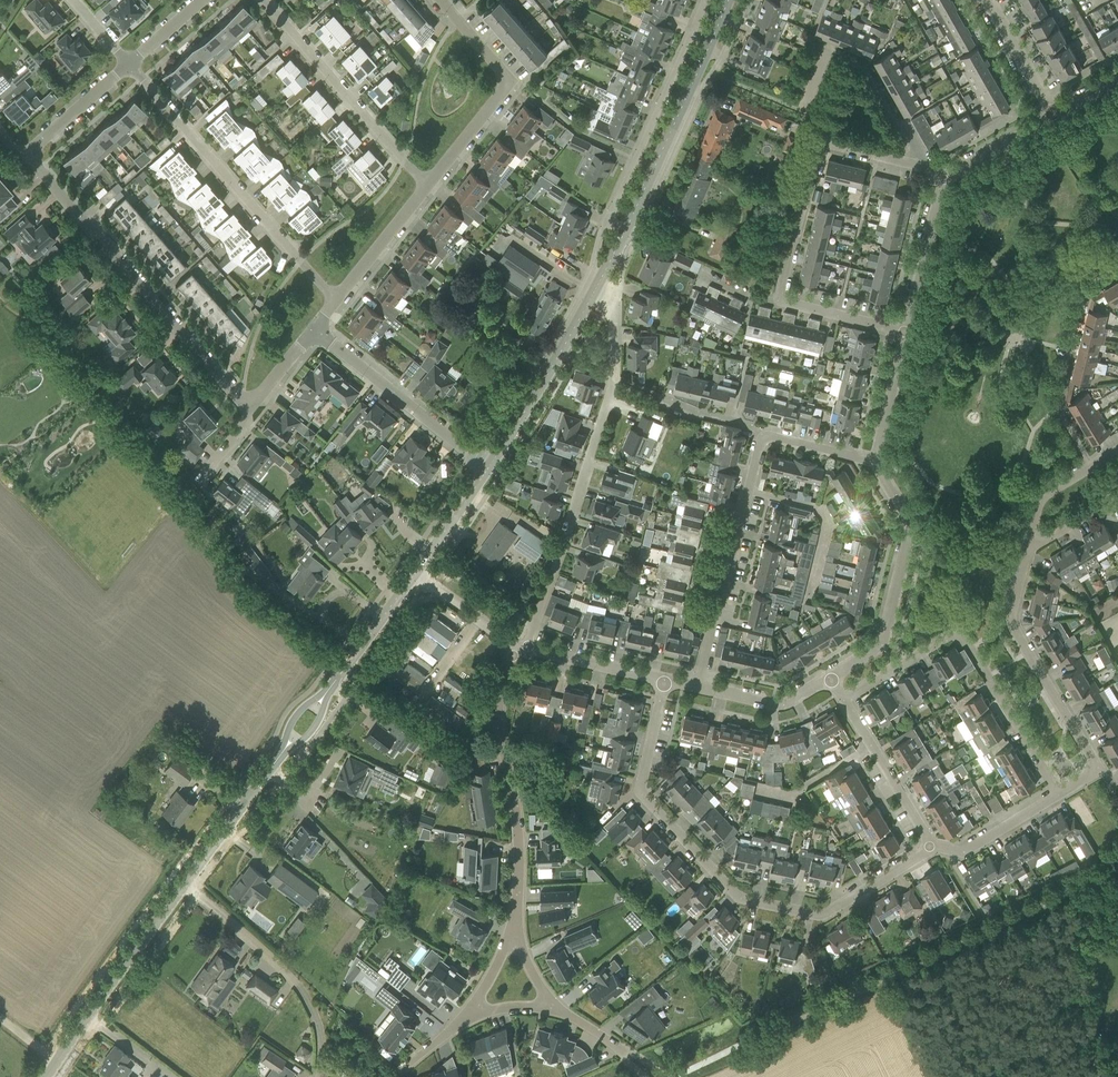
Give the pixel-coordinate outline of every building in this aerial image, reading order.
[(44,33),(51,27),(54,30),(64,21),(47,1),(42,6),(37,0),(33,0),(24,8),(28,12),(26,14),(44,33)] [(108,1),(113,8),(110,10),(115,16),(113,18),(115,20),(114,22),(119,29),(121,27),(123,29),(143,11),(133,0),(109,0),(108,1)] [(393,13),(408,0),(388,0),(385,3),(393,13)] [(402,22),(416,10),(408,0),(393,13),(402,22)] [(543,57),(547,53),(508,8),(501,0),(499,0),(484,14),(491,22),(494,20),(503,30),(500,33),(515,49),(518,46),(527,57),(524,59),(531,67),(535,64),(539,60),(543,57)] [(646,10),(665,18),(668,10),(679,14),(682,8),(683,9),(686,2),(680,0),(658,0),(656,3),(650,1),(647,9),(646,10)] [(759,8),(780,17),(783,10),(787,12),(789,7),(796,10),(798,3),(792,1),(790,0),(776,0),(776,2),(772,0),(764,0),(763,3),(762,2),(759,8)] [(936,15),(953,5),(950,0),(932,0),(922,5),(926,11),(931,7),(936,15)] [(1022,10),(1040,0),(1020,0),(1022,4),(1019,5),(1022,10)] [(1040,0),(1022,10),(1025,16),(1028,14),(1031,20),(1041,15),(1047,11),(1040,0)] [(328,5),(324,1),(318,6),(322,10),(328,5)] [(1067,4),(1070,9),(1076,6),(1073,1),(1067,4)] [(242,3),(232,13),(248,31),(258,22),(242,3)] [(570,4),(565,8),(568,14),(574,10),(570,4)] [(651,28),(647,35),(667,44),(668,42),(670,43),(673,37),(670,36),(673,30),(662,25),(665,18),(646,10),(643,9),(631,4),(628,11),(643,18),(641,20),(648,23),(647,26),(651,28)] [(934,26),(937,31),(960,18),(953,5),(936,15),(940,23),(934,26)] [(1103,5),(1098,8),(1101,14),(1106,11),(1103,5)] [(1070,9),(1073,14),(1079,11),(1076,6),(1070,9)] [(920,7),(914,10),(917,15),(923,12),(920,7)] [(763,32),(777,37),(779,38),(783,27),(777,24),(780,17),(759,8),(756,15),(758,16),(755,22),(766,26),(763,32)] [(1101,14),(1098,8),(1092,11),(1096,17),(1101,14)] [(362,13),(367,19),(371,15),(366,9),(362,13)] [(815,33),(826,38),(837,11),(832,9),(829,17),(823,14),(815,33)] [(314,30),(323,40),(341,24),(332,14),(330,16),(326,10),(315,20),(320,25),(314,30)] [(402,22),(410,32),(424,19),(416,10),(402,22)] [(826,38),(837,43),(845,23),(839,21),(842,13),(837,11),(826,38)] [(1073,14),(1076,20),(1082,16),(1079,11),(1073,14)] [(232,13),(223,23),(237,39),(248,31),(232,13)] [(301,21),(305,24),(312,19),(308,15),(301,21)] [(371,15),(367,19),(372,25),(376,21),(371,15)] [(1032,32),(1037,41),(1060,28),(1052,15),(1032,26),(1035,30),(1032,32)] [(849,47),(860,52),(868,32),(862,30),(865,22),(867,18),(861,16),(860,20),(849,47)] [(1076,20),(1079,25),(1085,22),(1082,16),(1076,20)] [(545,21),(550,27),(554,24),(550,18),(545,21)] [(837,43),(849,47),(860,20),(855,18),(852,26),(845,23),(837,43)] [(946,33),(950,41),(968,31),(960,18),(937,31),(940,36),(946,33)] [(424,19),(410,32),(421,44),(434,28),(429,22),(428,23),(424,19)] [(1085,22),(1079,25),(1082,30),(1088,27),(1085,22)] [(223,23),(213,31),(227,48),(237,39),(223,23)] [(337,45),(342,50),(352,41),(348,36),(350,34),(341,24),(323,40),(331,50),(337,45)] [(554,24),(550,27),(554,33),(559,30),(554,24)] [(932,26),(926,29),(928,35),(935,31),(932,26)] [(868,32),(860,52),(872,57),(878,40),(883,42),(885,38),(886,38),(888,32),(882,30),(883,29),(878,27),(874,35),(868,32)] [(378,32),(383,38),(388,34),(383,28),(378,32)] [(1044,46),(1047,52),(1065,42),(1064,40),(1066,39),(1060,28),(1037,41),(1041,48),(1044,46)] [(1084,33),(1087,39),(1093,36),(1090,30),(1084,33)] [(1110,30),(1099,37),(1102,42),(1102,43),(1107,52),(1114,49),(1115,51),(1117,50),(1117,45),(1110,30)] [(203,40),(217,57),(219,59),(229,50),(228,48),(227,48),(213,31),(203,40)] [(968,31),(950,41),(955,48),(949,52),(952,57),(965,50),(975,44),(968,31)] [(746,39),(743,45),(764,54),(767,47),(772,49),(777,37),(763,32),(760,38),(750,34),(748,40),(746,39)] [(56,42),(64,52),(60,55),(65,62),(69,59),(76,67),(91,53),(82,43),(83,43),(78,36),(73,41),(66,34),(56,42)] [(388,34),(383,38),(388,44),(393,40),(388,34)] [(647,59),(652,61),(655,56),(661,58),(664,52),(666,53),(668,47),(666,46),(667,44),(647,35),(644,43),(640,41),(637,47),(626,42),(623,49),(624,49),(641,57),(641,56),(647,59)] [(1087,39),(1091,45),(1096,42),(1093,36),(1087,39)] [(564,38),(559,42),(564,48),(568,44),(564,38)] [(203,40),(191,47),(207,66),(217,57),(203,40)] [(264,50),(269,56),(280,47),(274,41),(264,50)] [(340,60),(349,70),(367,54),(359,44),(357,46),(352,41),(342,50),(346,55),(340,60)] [(559,42),(555,46),(560,52),(564,48),(559,42)] [(1048,60),(1052,67),(1074,54),(1068,43),(1067,44),(1065,42),(1047,52),(1051,59),(1048,60)] [(1091,45),(1093,50),(1099,47),(1096,42),(1091,45)] [(764,54),(743,45),(741,52),(742,53),(740,58),(750,63),(748,69),(765,77),(770,65),(762,61),(764,54)] [(555,46),(551,49),(556,55),(560,52),(555,46)] [(191,47),(182,57),(197,75),(207,66),(191,47)] [(874,61),(880,72),(899,62),(896,56),(903,52),(900,47),(874,61)] [(1093,50),(1096,55),(1102,52),(1099,47),(1093,50)] [(998,111),(1002,109),(1005,107),(1009,105),(987,65),(990,63),(987,57),(984,59),(977,48),(968,54),(960,58),(966,69),(964,70),(983,105),(986,103),(992,114),(995,113),(998,111)] [(413,62),(420,69),(428,55),(420,49),(413,62)] [(551,49),(547,53),(552,59),(556,55),(551,49)] [(652,61),(647,59),(641,56),(641,57),(624,49),(620,58),(632,67),(629,75),(649,84),(655,71),(649,68),(652,61)] [(33,57),(32,57),(38,63),(44,58),(39,52),(33,57)] [(1102,52),(1096,55),(1099,60),(1105,57),(1102,52)] [(273,68),(294,92),(303,84),(308,79),(289,57),(284,61),(277,53),(256,71),(262,77),(273,68)] [(547,53),(543,57),(548,62),(552,59),(547,53)] [(939,53),(932,57),(936,63),(942,60),(940,56),(939,53)] [(2,99),(13,89),(24,79),(35,70),(39,66),(40,66),(38,63),(32,57),(33,57),(30,54),(24,59),(29,64),(9,82),(1,73),(0,74),(0,96),(2,99)] [(364,75),(368,80),(379,71),(374,66),(376,64),(367,54),(349,70),(358,80),(364,75)] [(1074,54),(1052,67),(1057,76),(1060,74),(1062,78),(1082,67),(1074,54)] [(262,55),(256,60),(259,64),(265,59),(262,55)] [(182,57),(173,67),(187,83),(197,75),(182,57)] [(548,62),(543,57),(539,60),(544,66),(548,62)] [(379,71),(368,80),(372,85),(367,90),(379,105),(385,100),(387,102),(402,90),(394,80),(392,82),(385,74),(396,65),(392,59),(379,71)] [(259,64),(256,60),(250,65),(253,69),(259,64)] [(539,60),(535,64),(540,69),(544,66),(539,60)] [(880,72),(887,83),(912,68),(909,63),(902,67),(899,62),(880,72)] [(535,64),(531,67),(536,73),(540,69),(535,64)] [(45,73),(39,66),(35,70),(41,77),(45,73)] [(187,83),(173,67),(160,74),(172,87),(170,89),(176,97),(181,93),(182,95),(191,87),(187,83)] [(887,83),(893,93),(911,83),(908,77),(915,73),(912,68),(887,83)] [(561,69),(558,76),(565,79),(568,72),(561,69)] [(244,75),(238,81),(241,84),(247,79),(244,75)] [(643,98),(649,84),(629,75),(625,83),(610,80),(606,89),(611,92),(611,91),(629,99),(634,102),(637,95),(643,98)] [(13,89),(2,99),(7,104),(2,108),(11,119),(13,117),(18,123),(29,114),(28,113),(34,108),(35,109),(41,103),(38,100),(33,99),(30,102),(24,96),(22,93),(30,86),(24,79),(13,89)] [(241,84),(238,81),(232,86),(235,89),(241,84)] [(893,93),(899,104),(924,90),(921,85),(914,88),(911,83),(893,93)] [(299,98),(320,122),(329,114),(334,109),(315,87),(310,92),(303,84),(294,92),(284,100),(290,106),(299,98)] [(638,111),(631,108),(634,102),(629,99),(611,91),(611,92),(606,89),(597,85),(593,93),(613,106),(613,108),(616,109),(613,116),(632,124),(638,111)] [(546,94),(552,96),(554,90),(549,88),(546,94)] [(924,90),(899,104),(905,115),(914,109),(923,104),(920,98),(927,94),(930,92),(928,88),(924,90)] [(221,90),(216,96),(219,99),(225,94),(221,90)] [(219,99),(216,96),(210,101),(213,104),(219,99)] [(249,101),(257,111),(263,106),(254,96),(249,101)] [(125,108),(124,109),(139,125),(149,116),(133,98),(125,108)] [(211,129),(215,135),(234,118),(233,117),(227,100),(225,98),(212,110),(217,115),(206,125),(210,130),(211,129)] [(767,126),(773,113),(740,98),(734,112),(747,117),(749,112),(756,115),(754,120),(767,126)] [(520,108),(515,115),(534,130),(534,129),(541,120),(543,122),(543,125),(546,127),(551,127),(553,124),(552,121),(554,118),(542,108),(536,115),(524,105),(521,109),(520,108)] [(626,137),(632,124),(613,116),(592,107),(584,127),(615,141),(618,134),(626,137)] [(697,154),(714,161),(721,145),(724,146),(735,121),(733,116),(724,113),(714,108),(712,113),(714,114),(712,119),(709,118),(708,121),(711,122),(697,154)] [(124,109),(114,118),(129,134),(139,125),(124,109)] [(193,115),(196,119),(203,113),(200,109),(193,115)] [(911,119),(915,125),(926,119),(923,112),(911,119)] [(937,138),(941,144),(944,150),(953,145),(951,143),(968,133),(970,135),(978,130),(969,113),(958,119),(956,117),(944,124),(945,126),(934,133),(937,138)] [(333,137),(346,152),(356,144),(361,140),(342,118),(337,122),(329,114),(320,122),(313,128),(326,143),(333,137)] [(520,136),(515,142),(527,152),(534,142),(542,136),(534,129),(534,130),(515,115),(509,121),(510,122),(507,126),(520,136)] [(114,118),(102,124),(119,143),(122,147),(132,138),(129,134),(114,118)] [(235,135),(240,141),(253,129),(251,128),(235,120),(234,118),(215,135),(220,140),(219,140),(223,145),(235,135)] [(915,125),(918,132),(930,125),(926,119),(915,125)] [(102,124),(93,134),(109,152),(119,143),(102,124)] [(918,132),(922,138),(934,131),(930,125),(918,132)] [(567,128),(562,134),(569,139),(574,133),(567,128)] [(238,161),(242,166),(261,149),(260,148),(254,131),(253,129),(240,141),(244,146),(233,156),(237,161),(238,161)] [(922,138),(926,144),(937,138),(934,133),(934,131),(922,138)] [(93,134),(84,144),(99,161),(109,152),(93,134)] [(155,144),(161,150),(171,141),(166,135),(155,144)] [(569,144),(586,152),(591,143),(573,135),(569,144)] [(783,149),(791,152),(797,138),(789,135),(783,149)] [(493,141),(488,148),(507,163),(514,168),(522,159),(522,158),(527,152),(515,142),(510,148),(497,138),(494,142),(493,141)] [(937,138),(926,144),(929,151),(941,144),(937,138)] [(84,144),(73,152),(89,169),(99,161),(84,144)] [(356,144),(346,152),(330,166),(338,175),(347,166),(362,183),(361,184),(369,193),(375,187),(380,184),(386,178),(379,170),(384,165),(367,147),(362,151),(356,144)] [(481,170),(488,175),(489,175),(501,185),(506,189),(512,183),(506,178),(514,168),(507,163),(488,148),(483,154),(484,155),(481,159),(488,165),(487,166),(485,165),(481,170)] [(166,175),(167,176),(186,160),(182,155),(182,154),(178,149),(166,159),(162,154),(149,165),(150,167),(166,175)] [(262,167),(267,172),(280,161),(278,159),(262,151),(261,149),(242,166),(247,171),(246,172),(251,177),(262,167)] [(153,150),(147,155),(151,159),(156,154),(153,150)] [(151,159),(147,155),(143,151),(134,159),(141,168),(151,159)] [(779,151),(774,161),(782,164),(786,154),(779,151)] [(89,169),(73,152),(62,160),(75,174),(76,173),(78,175),(74,178),(82,188),(83,187),(82,187),(95,176),(91,172),(89,169)] [(591,180),(601,185),(605,176),(607,177),(610,170),(614,162),(604,158),(594,154),(584,177),(591,180)] [(714,161),(697,154),(672,214),(692,222),(710,180),(707,178),(714,161)] [(830,188),(834,189),(841,162),(829,159),(824,177),(832,179),(830,188)] [(175,195),(176,196),(189,185),(184,180),(196,170),(191,165),(186,160),(167,176),(169,178),(175,195)] [(265,192),(270,197),(288,181),(287,179),(281,162),(280,161),(267,172),(272,177),(260,187),(264,193),(265,192)] [(841,162),(834,189),(839,191),(842,181),(849,183),(854,165),(841,162)] [(862,168),(854,165),(849,183),(857,185),(856,188),(866,190),(868,184),(863,183),(866,170),(862,169),(862,168)] [(314,180),(320,175),(312,166),(306,171),(314,180)] [(133,168),(127,173),(130,177),(136,172),(133,168)] [(467,174),(462,181),(481,196),(489,186),(495,191),(501,185),(489,175),(488,175),(484,181),(471,171),(468,175),(467,174)] [(130,177),(127,173),(121,178),(125,182),(130,177)] [(871,187),(879,189),(882,176),(874,175),(871,187)] [(319,176),(318,185),(328,185),(328,177),(319,176)] [(879,189),(887,191),(890,178),(882,176),(879,189)] [(16,205),(8,196),(11,193),(5,185),(6,184),(0,177),(0,219),(16,205)] [(526,177),(523,181),(524,187),(528,190),(533,183),(526,177)] [(890,178),(887,191),(894,193),(898,180),(890,178)] [(193,206),(195,207),(213,191),(209,186),(210,185),(205,180),(194,190),(189,185),(176,196),(177,198),(193,206)] [(528,190),(524,194),(531,199),(542,185),(535,180),(533,183),(528,190)] [(289,198),(294,203),(307,192),(306,190),(289,182),(288,181),(270,197),(274,202),(273,203),(278,208),(289,198)] [(467,202),(462,208),(474,218),(480,223),(486,216),(473,205),(481,196),(462,181),(457,187),(458,188),(455,192),(467,202)] [(113,197),(122,188),(117,183),(107,191),(113,197)] [(142,186),(148,193),(153,189),(147,183),(142,186)] [(548,191),(561,200),(567,191),(554,183),(548,191)] [(153,189),(148,193),(154,200),(159,196),(153,189)] [(113,197),(107,191),(99,199),(104,204),(113,197)] [(202,226),(203,228),(216,216),(211,211),(223,201),(218,196),(213,191),(195,207),(196,209),(202,226)] [(824,191),(821,202),(827,203),(830,204),(833,193),(824,191)] [(307,192),(294,203),(299,209),(288,219),(292,224),(293,224),(298,230),(299,229),(300,230),(301,231),(302,232),(303,232),(304,233),(305,233),(306,232),(307,232),(309,232),(310,231),(321,221),(316,214),(316,213),(311,207),(309,194),(307,192)] [(883,199),(882,203),(909,210),(912,198),(895,193),(893,201),(883,199)] [(124,196),(109,210),(117,219),(118,219),(119,218),(133,206),(124,196)] [(567,214),(562,223),(584,233),(587,226),(585,225),(588,218),(575,212),(578,206),(567,200),(562,212),(567,214)] [(890,211),(888,218),(906,223),(909,210),(882,203),(881,208),(890,211)] [(157,208),(163,215),(167,211),(161,204),(157,208)] [(441,207),(436,214),(454,229),(455,228),(462,219),(469,224),(474,218),(462,208),(457,214),(445,204),(442,208),(441,207)] [(117,219),(125,229),(126,229),(127,228),(142,216),(133,206),(119,218),(118,219),(117,219)] [(817,206),(814,218),(841,225),(842,220),(833,217),(835,210),(828,208),(817,206)] [(167,211),(163,215),(168,222),(173,218),(167,211)] [(221,237),(222,239),(240,222),(236,217),(237,217),(232,212),(221,222),(216,216),(203,228),(205,229),(221,237)] [(441,235),(436,241),(448,251),(455,242),(463,236),(463,235),(455,228),(454,229),(436,214),(430,220),(431,221),(428,225),(441,235)] [(52,237),(53,236),(49,231),(48,231),(41,224),(35,230),(31,225),(32,224),(24,215),(5,232),(13,241),(17,237),(23,243),(20,246),(25,252),(28,249),(34,257),(36,255),(37,256),(50,245),(50,244),(55,239),(52,237)] [(126,229),(125,229),(134,239),(135,238),(135,239),(136,238),(150,226),(142,216),(127,228),(126,229)] [(814,218),(811,230),(828,235),(830,227),(840,229),(841,225),(814,218)] [(877,223),(876,228),(903,235),(906,223),(888,218),(887,226),(877,223)] [(709,254),(722,260),(737,227),(724,221),(714,244),(709,254)] [(243,247),(239,242),(250,232),(246,227),(245,228),(240,222),(222,239),(223,240),(227,252),(217,263),(220,267),(230,259),(243,247)] [(584,233),(562,223),(558,232),(554,230),(548,242),(559,247),(562,240),(575,247),(579,239),(580,240),(584,233)] [(174,228),(180,235),(184,231),(178,224),(174,228)] [(523,233),(540,244),(546,236),(529,225),(523,233)] [(135,238),(134,239),(143,249),(143,248),(143,249),(144,248),(145,248),(159,236),(150,226),(136,238),(135,239),(135,238)] [(903,235),(876,228),(875,233),(884,235),(882,243),(900,247),(903,235)] [(811,230),(808,243),(835,249),(836,244),(827,242),(828,235),(811,230)] [(184,231),(180,235),(185,242),(190,238),(184,231)] [(198,232),(193,236),(199,242),(203,238),(198,232)] [(143,248),(143,249),(151,258),(152,258),(153,258),(168,246),(159,236),(145,248),(144,248),(143,249),(143,248)] [(414,240),(409,247),(428,262),(433,267),(434,266),(435,267),(448,251),(436,241),(431,247),(418,237),(415,241),(414,240)] [(243,247),(230,259),(232,261),(248,269),(250,271),(251,270),(257,277),(268,267),(269,266),(270,265),(270,264),(271,263),(271,261),(271,260),(270,259),(270,258),(269,257),(269,256),(268,255),(269,255),(264,249),(265,249),(260,243),(249,253),(243,247)] [(808,243),(805,255),(822,260),(824,252),(834,254),(835,249),(808,243)] [(493,269),(507,278),(523,290),(523,289),(539,265),(510,245),(493,269)] [(152,258),(151,258),(160,268),(161,268),(161,267),(162,268),(176,255),(168,246),(153,258),(152,258)] [(193,250),(199,257),(203,253),(198,246),(193,250)] [(410,274),(422,284),(425,287),(431,280),(420,272),(428,262),(409,247),(404,253),(405,254),(402,258),(415,268),(410,274)] [(870,253),(869,258),(896,264),(899,252),(881,247),(879,255),(870,253)] [(480,249),(475,255),(481,259),(485,253),(480,249)] [(639,275),(649,280),(660,285),(671,260),(662,256),(652,252),(648,259),(647,258),(644,264),(639,275)] [(673,262),(688,269),(693,259),(678,252),(673,262)] [(160,268),(166,275),(169,279),(185,265),(176,255),(162,268),(161,267),(161,268),(160,268)] [(201,259),(207,266),(211,262),(206,255),(201,259)] [(805,255),(802,268),(829,274),(830,269),(820,267),(822,260),(805,255)] [(877,265),(875,272),(892,277),(896,264),(869,258),(867,263),(877,265)] [(4,274),(8,270),(0,260),(0,269),(4,274)] [(211,262),(207,266),(212,272),(217,268),(211,262)] [(78,290),(90,280),(77,265),(69,273),(67,270),(60,276),(62,279),(60,280),(69,291),(65,294),(72,301),(65,307),(74,317),(91,303),(82,293),(81,293),(78,290)] [(829,274),(802,268),(799,280),(816,285),(818,277),(828,279),(829,274)] [(388,273),(383,280),(402,295),(409,285),(416,291),(422,284),(410,274),(405,280),(392,270),(389,274),(388,273)] [(205,318),(204,319),(210,326),(211,325),(210,325),(213,328),(212,328),(219,336),(219,335),(222,338),(221,339),(227,345),(230,342),(232,344),(233,342),(241,347),(247,336),(191,272),(175,286),(176,287),(176,286),(179,288),(178,289),(185,297),(185,296),(188,298),(187,299),(193,306),(194,306),(193,305),(196,308),(195,309),(202,316),(202,315),(205,318)] [(864,277),(863,283),(889,289),(892,277),(875,272),(873,280),(864,277)] [(220,281),(226,288),(231,284),(225,277),(220,281)] [(523,290),(507,278),(501,288),(502,289),(500,294),(508,299),(511,295),(517,299),(523,290)] [(889,289),(863,283),(856,281),(849,279),(847,285),(861,288),(861,287),(871,290),(869,297),(886,302),(889,289)] [(388,301),(383,307),(395,317),(408,301),(401,296),(402,295),(383,280),(378,286),(379,287),(376,291),(388,301)] [(526,325),(532,328),(542,334),(568,289),(558,284),(552,280),(546,290),(544,289),(532,309),(534,311),(526,325)] [(231,284),(226,288),(232,295),(237,291),(231,284)] [(1113,284),(1103,290),(1113,306),(1117,303),(1117,293),(1113,284)] [(688,314),(700,319),(715,287),(709,285),(706,291),(704,293),(699,290),(694,300),(688,313),(688,314)] [(700,319),(711,325),(722,301),(717,299),(717,296),(720,289),(715,287),(700,319)] [(1100,290),(1090,296),(1094,299),(1102,294),(1100,290)] [(636,316),(635,321),(647,323),(651,302),(657,303),(659,295),(652,294),(641,291),(639,299),(632,297),(628,314),(636,316)] [(711,325),(723,330),(738,298),(732,295),(729,302),(727,304),(722,301),(711,325)] [(257,298),(254,305),(260,308),(263,301),(257,298)] [(738,298),(723,330),(735,336),(737,329),(741,322),(745,312),(740,310),(740,307),(743,300),(738,298)] [(359,310),(356,313),(382,333),(383,333),(385,332),(387,330),(387,327),(390,323),(398,329),(403,323),(395,317),(383,307),(378,313),(366,303),(363,307),(362,306),(359,310)] [(745,337),(757,340),(765,306),(759,305),(758,312),(756,314),(750,313),(748,324),(744,337),(745,337)] [(251,309),(258,317),(260,312),(255,306),(251,309)] [(757,340),(769,343),(775,319),(770,318),(769,315),(771,308),(765,306),(757,340)] [(470,308),(463,319),(475,326),(482,314),(470,308)] [(1088,310),(1085,321),(1104,326),(1107,314),(1099,313),(1088,310)] [(111,355),(117,361),(133,347),(126,339),(134,333),(116,312),(108,319),(102,311),(88,322),(95,331),(100,327),(117,346),(115,348),(117,350),(111,355)] [(495,322),(502,326),(512,332),(518,320),(502,311),(495,322)] [(769,343),(782,346),(790,312),(784,311),(782,318),(781,320),(775,319),(769,343)] [(782,346),(794,349),(800,325),(794,324),(794,321),(796,314),(790,312),(782,346)] [(382,333),(356,313),(351,319),(352,320),(349,324),(359,331),(354,338),(357,341),(369,350),(374,343),(382,333)] [(794,349),(807,352),(815,319),(809,317),(807,324),(805,326),(800,325),(794,349)] [(815,319),(807,352),(819,355),(822,342),(825,331),(819,329),(818,327),(820,320),(815,319)] [(1085,321),(1083,333),(1104,338),(1105,334),(1104,333),(1106,327),(1104,327),(1104,326),(1085,321)] [(847,347),(854,349),(854,348),(872,352),(875,340),(868,338),(869,332),(855,328),(851,327),(847,346),(847,347)] [(426,332),(425,341),(434,342),(435,333),(426,332)] [(1083,333),(1080,345),(1098,349),(1102,350),(1103,349),(1105,349),(1106,344),(1103,344),(1104,339),(1104,338),(1083,333)] [(824,348),(831,350),(834,336),(827,334),(824,348)] [(665,343),(677,345),(679,337),(666,335),(665,343)] [(407,336),(404,340),(405,344),(408,346),(412,346),(415,343),(414,338),(411,336),(407,336)] [(634,336),(635,345),(628,345),(628,367),(646,367),(646,355),(649,355),(648,349),(657,349),(656,336),(634,336)] [(706,336),(702,344),(709,346),(711,342),(709,338),(706,336)] [(692,337),(688,344),(695,346),(698,339),(692,337)] [(428,354),(438,361),(448,346),(437,339),(428,354)] [(422,343),(419,346),(420,351),(423,353),(428,353),(430,349),(430,345),(426,342),(422,343)] [(1080,345),(1077,356),(1099,361),(1100,356),(1097,355),(1098,349),(1080,345)] [(854,349),(851,360),(862,363),(869,365),(872,352),(854,348),(854,349)] [(1077,356),(1074,368),(1092,372),(1094,365),(1098,366),(1099,361),(1077,356)] [(153,384),(151,385),(158,393),(161,390),(162,391),(169,386),(167,384),(175,377),(174,376),(175,375),(169,368),(168,369),(158,357),(140,373),(133,365),(115,381),(122,389),(134,380),(136,382),(144,374),(153,384)] [(100,367),(104,372),(113,364),(109,359),(100,367)] [(404,371),(412,377),(421,364),(414,359),(404,371)] [(849,368),(846,380),(864,384),(867,372),(860,370),(862,363),(851,360),(848,359),(845,367),(849,368)] [(298,396),(292,404),(309,418),(317,407),(320,410),(328,400),(324,397),(330,389),(349,404),(359,391),(340,376),(341,376),(322,361),(314,371),(312,369),(300,384),(302,386),(296,394),(298,396)] [(455,380),(454,379),(455,377),(448,371),(446,373),(435,364),(418,385),(433,397),(437,391),(438,392),(438,391),(443,395),(446,391),(448,393),(450,394),(453,394),(456,390),(455,387),(454,385),(452,384),(455,380)] [(674,390),(687,394),(694,366),(689,365),(688,370),(673,366),(671,371),(678,373),(676,380),(674,390)] [(687,394),(700,397),(704,379),(696,377),(699,367),(694,366),(687,394)] [(1092,372),(1074,368),(1071,379),(1090,384),(1092,372)] [(575,378),(573,385),(579,387),(576,395),(577,396),(576,398),(582,400),(583,400),(579,412),(588,415),(593,401),(595,402),(600,386),(590,383),(593,376),(580,372),(575,371),(573,377),(575,378)] [(700,397),(713,400),(720,372),(715,371),(713,381),(704,379),(700,397)] [(720,372),(713,400),(726,403),(728,398),(734,399),(739,380),(732,379),(730,385),(722,383),(725,374),(720,372)] [(745,373),(740,391),(741,391),(741,390),(747,392),(744,408),(757,411),(764,383),(765,377),(760,375),(756,391),(748,389),(748,388),(750,388),(753,375),(745,373)] [(846,380),(833,377),(829,393),(839,395),(838,399),(841,400),(842,400),(852,402),(854,395),(861,397),(864,384),(846,380)] [(757,411),(770,414),(776,388),(768,386),(768,384),(764,383),(757,411)] [(770,414),(783,417),(789,390),(784,388),(776,387),(776,388),(770,414)] [(804,415),(807,401),(808,399),(803,398),(803,397),(793,395),(794,391),(789,390),(783,417),(796,420),(798,414),(804,415)] [(1068,404),(1074,414),(1091,404),(1087,398),(1090,397),(1088,392),(1068,404)] [(852,402),(842,400),(841,400),(838,399),(836,404),(834,403),(832,410),(857,416),(860,404),(852,402)] [(340,431),(333,440),(336,442),(340,446),(356,426),(355,425),(353,423),(364,409),(367,405),(361,400),(338,430),(340,431)] [(811,417),(811,415),(814,403),(807,401),(804,415),(811,417)] [(364,409),(353,423),(355,425),(363,421),(383,437),(390,429),(397,420),(375,403),(368,412),(364,409)] [(188,437),(179,448),(182,451),(179,455),(185,460),(188,456),(194,461),(204,449),(198,445),(200,442),(198,439),(200,437),(201,437),(216,424),(209,417),(210,416),(205,411),(198,404),(196,406),(195,404),(188,410),(189,412),(183,417),(190,425),(188,427),(187,429),(187,432),(187,434),(188,437)] [(1074,414),(1080,424),(1100,412),(1097,408),(1094,409),(1091,404),(1074,414)] [(275,415),(263,431),(271,438),(281,445),(296,427),(298,428),(303,421),(296,416),(287,409),(279,419),(275,415)] [(857,416),(832,410),(830,421),(832,421),(830,430),(844,433),(846,427),(854,429),(857,416)] [(1080,424),(1086,434),(1103,424),(1099,418),(1102,416),(1100,412),(1080,424)] [(571,447),(579,449),(584,435),(576,432),(580,419),(564,414),(557,435),(558,436),(555,444),(570,449),(571,447)] [(631,428),(623,446),(640,454),(650,430),(654,420),(642,415),(636,430),(631,428)] [(811,415),(811,417),(809,425),(816,426),(818,417),(811,415)] [(726,436),(724,445),(740,449),(742,450),(746,436),(738,435),(739,428),(723,424),(721,434),(726,436)] [(1103,424),(1086,434),(1092,443),(1112,432),(1109,427),(1106,429),(1103,424)] [(307,425),(302,432),(311,438),(316,432),(307,425)] [(394,458),(392,459),(403,468),(401,470),(419,484),(424,478),(428,481),(439,467),(423,454),(427,448),(423,445),(424,444),(417,438),(416,439),(411,435),(404,444),(399,451),(396,451),(393,455),(394,458)] [(331,439),(324,448),(329,451),(336,442),(333,440),(331,439)] [(253,442),(237,462),(246,469),(254,475),(262,465),(270,455),(262,450),(253,442)] [(382,443),(371,456),(378,461),(389,448),(382,443)] [(715,452),(713,462),(717,464),(719,457),(737,462),(740,449),(724,445),(722,444),(719,453),(715,452)] [(566,489),(573,469),(560,464),(562,457),(532,447),(527,462),(539,466),(552,470),(547,483),(549,483),(557,486),(566,489)] [(276,451),(271,458),(275,461),(281,466),(286,459),(276,451)] [(782,474),(786,459),(773,456),(769,472),(783,475),(783,474),(782,474)] [(795,477),(799,459),(794,458),(794,461),(787,459),(786,459),(782,474),(783,474),(786,475),(795,477)] [(808,480),(812,462),(799,459),(795,477),(808,480)] [(712,482),(712,483),(731,487),(730,487),(733,488),(736,475),(718,470),(720,464),(717,464),(713,462),(712,462),(709,474),(717,475),(715,483),(712,482)] [(827,475),(832,469),(824,467),(824,468),(816,466),(817,463),(812,462),(808,480),(821,483),(823,474),(827,475)] [(295,466),(290,473),(295,477),(301,471),(295,466)] [(369,477),(366,480),(375,487),(384,475),(375,469),(369,477)] [(600,487),(611,490),(623,494),(628,480),(632,481),(634,475),(630,472),(620,469),(618,475),(605,471),(600,487)] [(838,489),(852,481),(845,470),(836,475),(832,469),(827,475),(830,479),(832,478),(838,489)] [(212,494),(221,501),(230,508),(237,499),(247,508),(253,501),(264,510),(273,500),(246,478),(237,489),(224,479),(212,494)] [(509,478),(504,484),(517,492),(519,489),(521,483),(522,481),(509,478)] [(376,488),(375,487),(366,480),(360,487),(370,495),(376,488)] [(700,489),(697,499),(707,502),(708,502),(710,496),(727,500),(730,487),(731,487),(712,483),(706,481),(704,490),(700,489)] [(845,500),(861,491),(858,487),(856,488),(852,481),(838,489),(845,500)] [(549,483),(547,490),(555,493),(557,486),(549,483)] [(535,486),(531,498),(538,500),(542,501),(539,511),(558,517),(561,508),(562,508),(564,503),(554,500),(556,494),(559,495),(559,494),(555,493),(547,490),(542,488),(535,486)] [(852,512),(868,502),(861,491),(845,500),(852,512)] [(677,513),(677,514),(701,520),(703,514),(706,515),(707,509),(696,507),(697,504),(706,507),(707,502),(697,499),(673,493),(671,502),(678,503),(676,513),(677,513)] [(354,510),(360,517),(359,518),(370,532),(389,517),(373,496),(354,510)] [(333,503),(343,516),(350,511),(340,498),(333,503)] [(596,499),(591,516),(602,519),(615,523),(618,511),(625,513),(625,514),(642,519),(645,508),(628,503),(626,509),(607,503),(596,499)] [(645,499),(642,507),(651,510),(653,502),(645,499)] [(859,523),(872,515),(868,508),(870,506),(868,502),(852,512),(859,523)] [(776,508),(772,522),(790,526),(790,525),(793,514),(809,518),(811,510),(786,504),(784,510),(776,508)] [(669,523),(667,531),(689,536),(691,529),(702,532),(703,527),(700,526),(701,520),(677,514),(675,524),(669,523)] [(879,526),(872,515),(859,523),(866,534),(871,531),(873,535),(881,534),(877,527),(879,526)] [(285,521),(280,526),(286,531),(290,526),(285,521)] [(790,526),(772,522),(769,535),(776,537),(774,543),(785,546),(787,547),(793,548),(806,551),(813,553),(815,545),(787,537),(790,526)] [(294,530),(310,545),(316,538),(300,523),(294,530)] [(590,549),(601,553),(601,552),(602,550),(605,543),(607,543),(608,540),(616,543),(620,531),(606,527),(596,523),(593,530),(589,529),(587,535),(585,534),(582,544),(591,546),(590,549)] [(362,538),(348,524),(340,532),(333,525),(329,529),(352,551),(357,546),(355,545),(362,538)] [(481,549),(497,561),(503,552),(516,534),(512,530),(503,524),(498,531),(495,529),(481,549)] [(1093,530),(1104,547),(1108,554),(1117,548),(1117,546),(1110,533),(1104,524),(1093,530)] [(238,537),(245,546),(249,544),(258,537),(250,527),(238,537)] [(526,553),(535,559),(547,543),(526,528),(514,545),(526,553)] [(352,551),(329,529),(325,533),(332,540),(325,547),(339,561),(346,555),(347,556),(350,554),(352,551)] [(1086,542),(1080,545),(1089,559),(1094,567),(1100,564),(1098,560),(1108,554),(1104,547),(1093,530),(1083,536),(1086,542)] [(671,540),(668,551),(692,557),(694,550),(697,551),(698,546),(687,543),(689,536),(667,531),(665,539),(671,540)] [(635,536),(633,542),(640,544),(642,538),(635,536)] [(874,557),(877,544),(879,545),(881,537),(874,538),(873,543),(859,540),(856,554),(859,554),(874,558),(874,557)] [(830,539),(829,547),(840,550),(842,542),(830,539)] [(1061,550),(1072,567),(1078,577),(1088,571),(1094,567),(1089,559),(1080,545),(1075,548),(1072,543),(1061,550)] [(249,544),(245,546),(241,549),(251,561),(245,566),(256,580),(269,570),(249,544)] [(761,557),(785,563),(793,565),(795,560),(786,558),(787,557),(785,557),(781,550),(782,548),(764,544),(761,557)] [(829,547),(825,560),(832,561),(833,556),(838,558),(840,550),(829,547)] [(1061,573),(1072,567),(1061,550),(1051,556),(1061,573)] [(573,572),(592,578),(596,566),(602,568),(603,564),(615,567),(617,562),(605,557),(597,555),(587,551),(584,558),(578,556),(573,572)] [(660,559),(658,567),(680,573),(682,566),(692,569),(694,563),(691,563),(692,557),(668,551),(666,561),(660,559)] [(638,554),(637,561),(644,563),(645,557),(644,555),(638,554)] [(855,567),(873,571),(876,558),(874,557),(874,558),(859,554),(855,567)] [(311,599),(325,580),(316,573),(324,563),(314,556),(307,566),(304,563),(287,587),(289,588),(295,593),(298,589),(311,599)] [(800,556),(798,566),(809,569),(812,559),(800,556)] [(761,557),(757,570),(782,576),(785,563),(761,557)] [(823,567),(822,573),(829,575),(834,576),(837,563),(832,561),(825,560),(823,567)] [(485,561),(480,567),(486,572),(491,565),(485,561)] [(798,566),(794,579),(806,582),(809,569),(798,566)] [(662,577),(659,587),(683,593),(685,587),(688,588),(689,582),(678,580),(680,573),(658,567),(656,576),(662,577)] [(852,580),(870,585),(873,571),(855,567),(852,580)] [(782,576),(757,570),(754,584),(758,585),(772,588),(772,586),(779,582),(781,582),(782,576)] [(1062,578),(1058,575),(1050,570),(1045,576),(1058,584),(1062,578)] [(821,579),(819,586),(831,589),(834,576),(829,575),(822,573),(821,579)] [(559,575),(556,583),(565,586),(568,578),(559,575)] [(1033,592),(1032,597),(1050,602),(1052,594),(1055,595),(1058,584),(1045,576),(1043,586),(1038,585),(1036,593),(1033,592)] [(794,579),(791,595),(796,597),(796,598),(802,599),(806,582),(794,579)] [(864,597),(864,598),(866,598),(867,598),(870,585),(852,580),(849,593),(864,597)] [(634,599),(637,583),(631,582),(627,597),(634,599)] [(861,610),(864,598),(864,597),(849,593),(847,592),(846,593),(831,589),(819,586),(817,594),(829,597),(835,598),(836,594),(843,595),(843,597),(845,597),(843,606),(856,610),(855,614),(861,619),(863,611),(861,610)] [(683,593),(659,587),(659,588),(657,587),(655,597),(651,596),(641,594),(639,602),(649,604),(671,610),(673,602),(684,605),(685,600),(682,599),(683,593)] [(752,605),(751,607),(776,613),(777,608),(770,607),(772,600),(794,605),(796,598),(796,597),(791,595),(790,596),(763,589),(761,595),(755,594),(753,600),(752,601),(751,604),(752,605)] [(548,621),(560,626),(567,609),(569,602),(570,600),(552,593),(544,613),(551,615),(548,621)] [(1097,594),(1090,598),(1093,603),(1099,599),(1097,594)] [(1037,612),(1034,624),(1049,621),(1052,610),(1048,609),(1050,602),(1032,597),(1029,611),(1037,612)] [(423,612),(434,620),(438,614),(427,606),(423,612)] [(575,624),(582,626),(587,611),(580,609),(580,607),(575,606),(573,607),(572,611),(567,609),(560,626),(573,631),(575,624)] [(776,613),(751,607),(751,609),(750,610),(749,613),(750,614),(748,621),(766,625),(768,617),(774,619),(776,613)] [(790,610),(788,616),(797,618),(798,616),(799,609),(793,608),(790,610)] [(587,634),(600,637),(604,620),(605,614),(593,611),(593,613),(587,611),(582,626),(589,628),(587,634)] [(664,652),(676,654),(680,639),(681,635),(670,632),(674,615),(666,613),(663,622),(662,628),(659,641),(666,642),(664,650),(664,652)] [(853,625),(860,621),(853,617),(849,619),(846,614),(835,621),(844,637),(849,634),(847,632),(854,628),(853,625)] [(653,639),(659,641),(663,622),(657,621),(656,627),(655,629),(650,628),(653,617),(645,615),(643,626),(638,646),(651,649),(653,639)] [(614,634),(620,635),(624,620),(617,618),(616,623),(604,620),(600,637),(613,640),(614,634)] [(435,626),(431,623),(425,631),(449,648),(454,640),(450,636),(455,629),(441,619),(435,626)] [(626,643),(638,646),(643,626),(630,624),(631,621),(624,620),(620,635),(627,637),(626,643)] [(1043,646),(1046,650),(1062,641),(1062,640),(1055,630),(1057,628),(1058,627),(1058,626),(1059,624),(1059,622),(1059,620),(1049,622),(1049,621),(1034,624),(1042,637),(1041,638),(1045,644),(1043,646)] [(835,621),(824,628),(833,644),(844,637),(835,621)] [(425,633),(414,624),(413,625),(410,630),(421,638),(425,633)] [(681,635),(676,654),(689,657),(690,651),(697,653),(700,637),(694,635),(694,634),(693,632),(692,631),(690,630),(689,630),(689,629),(682,627),(681,635)] [(824,628),(812,635),(820,648),(827,644),(829,646),(833,644),(824,628)] [(718,639),(725,641),(727,632),(720,630),(718,639)] [(1062,641),(1046,650),(1049,655),(1051,654),(1055,661),(1061,657),(1064,663),(1077,656),(1081,653),(1074,643),(1078,640),(1074,633),(1062,640),(1062,641)] [(812,635),(801,641),(811,657),(815,654),(814,652),(820,648),(812,635)] [(413,651),(433,666),(437,661),(432,656),(437,649),(423,638),(413,651)] [(801,641),(790,648),(799,664),(811,657),(801,641)] [(396,648),(407,656),(412,651),(401,643),(396,648)] [(720,661),(733,664),(736,649),(737,649),(737,648),(735,647),(724,645),(720,661)] [(1096,650),(1104,665),(1112,660),(1104,645),(1096,650)] [(955,646),(943,653),(954,670),(963,665),(965,668),(973,663),(964,648),(958,651),(955,646)] [(783,661),(779,664),(780,672),(786,668),(787,668),(794,664),(795,666),(799,664),(790,648),(779,655),(783,661)] [(740,669),(745,670),(749,652),(737,649),(736,649),(733,664),(741,666),(740,669)] [(745,670),(758,673),(762,655),(749,652),(745,670)] [(935,666),(929,669),(939,684),(947,679),(945,676),(954,670),(943,653),(932,661),(935,666)] [(762,655),(758,673),(763,674),(763,671),(771,673),(772,670),(780,672),(779,664),(774,663),(775,658),(762,655)] [(1062,676),(1068,687),(1085,676),(1081,670),(1086,667),(1080,657),(1075,660),(1066,665),(1069,671),(1062,676)] [(416,694),(423,684),(417,679),(420,674),(408,665),(404,671),(398,666),(391,676),(405,686),(411,690),(416,694)] [(921,667),(909,674),(919,691),(920,691),(928,686),(930,689),(939,684),(929,669),(924,672),(921,667)] [(901,686),(895,690),(904,705),(905,705),(910,701),(913,704),(916,705),(919,704),(922,701),(922,698),(921,695),(922,695),(920,691),(919,691),(909,674),(897,681),(901,686)] [(475,695),(449,676),(444,684),(470,703),(470,702),(475,695)] [(1083,694),(1086,699),(1100,690),(1094,680),(1089,683),(1085,676),(1068,687),(1075,698),(1083,694)] [(524,699),(536,702),(541,679),(534,678),(534,681),(528,680),(526,689),(524,699)] [(541,679),(536,702),(547,704),(545,713),(552,715),(554,708),(557,696),(550,694),(552,686),(546,685),(547,681),(541,679)] [(405,686),(402,690),(408,694),(411,690),(405,686)] [(561,707),(572,710),(577,688),(571,687),(570,690),(565,689),(562,700),(561,707)] [(577,688),(572,710),(576,711),(584,713),(586,705),(586,704),(588,694),(583,693),(583,689),(577,688)] [(887,688),(875,695),(889,718),(906,708),(905,705),(904,705),(895,690),(890,693),(887,688)] [(1082,710),(1089,721),(1106,710),(1114,705),(1103,688),(1100,690),(1086,699),(1090,705),(1082,710)] [(967,707),(971,714),(978,710),(991,703),(987,697),(984,699),(981,693),(978,695),(975,689),(953,702),(960,712),(967,707)] [(593,705),(600,707),(603,693),(596,692),(593,705)] [(889,718),(875,695),(863,702),(866,707),(861,711),(870,726),(878,721),(880,724),(889,718)] [(623,705),(622,712),(640,716),(643,703),(621,697),(620,704),(623,705)] [(461,720),(433,700),(428,706),(456,727),(461,720)] [(517,700),(516,707),(522,708),(524,702),(517,700)] [(454,710),(465,718),(469,713),(458,705),(454,710)] [(964,719),(974,736),(1001,719),(998,714),(994,716),(991,710),(982,716),(978,710),(971,714),(964,719)] [(1106,733),(1117,726),(1117,719),(1115,714),(1110,717),(1106,710),(1089,721),(1096,732),(1103,727),(1106,733)] [(827,711),(821,714),(833,734),(838,731),(841,737),(846,734),(843,728),(833,711),(829,714),(827,711)] [(640,716),(622,712),(620,718),(616,717),(615,724),(626,727),(637,729),(640,716)] [(687,736),(692,737),(697,715),(691,714),(690,717),(685,716),(681,735),(680,739),(686,741),(687,736)] [(817,731),(811,733),(818,750),(817,750),(818,752),(819,755),(824,753),(822,748),(826,747),(831,745),(827,737),(833,734),(821,714),(816,718),(818,721),(813,724),(817,731)] [(577,729),(586,731),(590,716),(583,715),(582,721),(579,720),(577,729)] [(702,748),(708,750),(713,731),(706,730),(708,721),(703,720),(704,716),(697,715),(692,737),(704,740),(702,748)] [(980,747),(984,752),(997,745),(994,739),(995,738),(1005,733),(1001,727),(1004,725),(1001,719),(974,736),(980,747)] [(549,730),(547,737),(557,739),(565,741),(566,736),(558,734),(561,722),(551,720),(549,730)] [(377,721),(366,736),(386,751),(393,756),(398,749),(402,751),(407,745),(414,750),(420,743),(395,724),(390,731),(377,721)] [(602,728),(603,728),(611,730),(613,723),(604,721),(602,728)] [(720,730),(713,728),(713,731),(708,750),(715,751),(717,746),(721,747),(720,753),(727,754),(734,723),(728,722),(727,725),(721,724),(720,730)] [(456,731),(445,723),(440,728),(452,737),(456,731)] [(727,754),(738,757),(739,754),(744,729),(739,728),(740,725),(734,723),(727,754)] [(796,726),(790,728),(795,749),(795,750),(798,761),(818,752),(817,750),(818,750),(811,733),(804,736),(802,728),(797,730),(796,726)] [(916,732),(917,731),(914,726),(894,738),(897,744),(893,746),(896,751),(893,753),(896,758),(915,747),(923,742),(916,732)] [(1109,754),(1117,749),(1117,726),(1106,733),(1110,739),(1102,743),(1109,754)] [(750,757),(752,750),(756,728),(750,727),(750,730),(744,729),(739,754),(750,757)] [(539,728),(538,735),(547,737),(549,730),(539,728)] [(611,730),(603,728),(602,734),(610,736),(611,730)] [(756,728),(752,750),(763,753),(763,771),(774,771),(774,761),(773,743),(766,743),(767,734),(762,733),(763,730),(756,728)] [(781,743),(773,743),(774,761),(789,760),(789,751),(795,750),(795,749),(790,728),(783,729),(784,733),(779,734),(781,743)] [(612,736),(610,743),(614,744),(613,751),(632,755),(635,742),(624,739),(612,736)] [(884,736),(878,740),(881,745),(888,742),(884,736)] [(913,762),(916,768),(933,758),(929,752),(923,742),(915,747),(896,758),(899,764),(902,762),(905,767),(913,762)] [(840,751),(843,757),(856,749),(853,743),(840,751)] [(992,769),(1001,763),(1020,752),(1017,747),(1014,748),(1011,744),(1002,749),(999,744),(997,745),(984,752),(982,753),(992,769)] [(959,756),(967,752),(964,746),(956,751),(959,756)] [(593,760),(592,766),(612,771),(615,772),(616,765),(618,766),(629,768),(632,755),(613,751),(604,749),(601,761),(593,760)] [(1109,754),(1116,765),(1117,764),(1117,749),(1109,754)] [(1001,763),(1007,773),(1023,764),(1021,759),(1024,757),(1020,752),(1001,763)] [(674,762),(688,765),(690,759),(676,755),(674,762)] [(820,755),(812,759),(816,768),(824,765),(820,755)] [(165,770),(183,784),(194,770),(175,756),(165,770)] [(344,764),(335,784),(355,793),(355,792),(364,774),(371,777),(383,783),(382,787),(393,793),(397,784),(395,782),(399,775),(399,774),(383,767),(381,771),(367,765),(367,764),(350,756),(346,765),(344,764)] [(912,785),(915,790),(941,775),(944,773),(938,763),(939,763),(936,756),(933,758),(916,768),(920,774),(912,778),(915,783),(912,785)] [(959,756),(954,759),(957,765),(962,762),(959,756)] [(435,768),(431,778),(444,784),(450,771),(451,768),(455,770),(457,765),(453,763),(452,765),(439,759),(435,768)] [(699,760),(697,767),(703,769),(705,769),(706,762),(699,760)] [(580,764),(578,772),(593,776),(592,779),(591,786),(589,794),(598,796),(596,805),(607,807),(609,799),(617,801),(621,782),(610,780),(612,771),(592,766),(580,764)] [(1007,773),(1013,783),(1032,772),(1029,767),(1026,768),(1023,764),(1007,773)] [(407,768),(404,774),(416,780),(419,774),(407,768)] [(671,797),(675,800),(693,784),(684,774),(685,773),(680,768),(675,772),(680,777),(667,789),(673,796),(671,797)] [(835,797),(837,796),(861,781),(855,770),(849,773),(844,776),(841,770),(840,769),(824,779),(830,789),(831,791),(835,797)] [(477,782),(472,783),(478,822),(496,819),(488,771),(475,773),(477,782)] [(782,785),(782,771),(774,771),(774,785),(782,785)] [(1032,772),(1013,783),(1018,791),(1010,796),(1013,801),(1028,792),(1027,789),(1036,784),(1033,779),(1036,777),(1032,772)] [(932,794),(935,800),(944,794),(945,795),(952,790),(953,789),(962,784),(957,777),(950,782),(944,773),(941,775),(915,790),(919,796),(922,794),(925,799),(932,794)] [(724,774),(720,778),(724,782),(728,778),(724,774)] [(734,776),(730,779),(741,789),(743,778),(742,777),(734,776)] [(847,806),(850,812),(864,803),(861,797),(868,792),(861,781),(837,796),(844,807),(847,806)] [(978,784),(981,789),(987,786),(984,781),(978,784)] [(743,782),(741,788),(754,791),(755,785),(743,782)] [(691,805),(696,811),(709,799),(714,795),(708,789),(704,793),(703,792),(702,793),(693,784),(675,800),(679,804),(680,803),(686,810),(691,805)] [(968,787),(971,792),(977,789),(974,784),(968,787)] [(987,786),(981,789),(984,794),(989,791),(987,786)] [(739,795),(752,798),(754,791),(741,788),(741,789),(740,789),(739,795)] [(932,810),(934,815),(956,801),(957,801),(959,800),(953,789),(952,790),(945,795),(944,794),(935,800),(936,800),(925,806),(929,812),(932,810)] [(977,789),(971,792),(974,797),(980,794),(977,789)] [(172,802),(164,813),(179,824),(194,804),(176,791),(170,800),(172,802)] [(987,799),(989,803),(995,812),(1002,808),(994,795),(987,799)] [(749,811),(760,814),(763,801),(752,798),(750,809),(749,811)] [(702,829),(705,833),(723,816),(714,806),(715,805),(709,799),(696,811),(702,817),(697,821),(703,828),(702,829)] [(976,803),(978,806),(984,816),(990,812),(983,799),(976,803)] [(109,808),(110,806),(102,800),(93,812),(103,819),(111,809),(109,808)] [(760,814),(767,816),(770,802),(763,801),(760,814)] [(934,821),(937,826),(957,815),(954,810),(959,806),(957,801),(956,801),(934,815),(937,820),(934,821)] [(768,816),(775,818),(778,818),(781,805),(770,802),(767,816),(768,816)] [(854,824),(858,831),(882,816),(876,805),(868,809),(864,803),(850,812),(857,823),(854,824)] [(781,805),(778,818),(787,821),(790,807),(781,805)] [(607,822),(604,825),(609,830),(619,839),(621,837),(626,833),(634,825),(642,818),(632,807),(626,813),(622,809),(624,807),(623,807),(607,822)] [(1052,817),(1050,817),(1060,834),(1061,836),(1067,832),(1072,840),(1075,838),(1087,856),(1095,851),(1074,817),(1069,820),(1067,816),(1064,817),(1061,811),(1052,817)] [(535,814),(527,814),(528,823),(533,822),(535,822),(535,814)] [(425,817),(423,816),(420,823),(431,827),(434,818),(425,815),(425,817)] [(957,815),(937,826),(941,832),(944,830),(947,835),(956,830),(958,834),(973,825),(969,818),(961,822),(957,815)] [(719,839),(726,846),(737,836),(735,834),(739,830),(733,824),(732,826),(723,816),(705,833),(709,837),(710,836),(716,842),(719,839)] [(867,839),(872,847),(876,844),(886,838),(882,832),(889,827),(882,816),(858,831),(862,837),(865,836),(867,839)] [(1044,835),(1038,838),(1046,850),(1058,843),(1056,839),(1061,836),(1050,817),(1040,824),(1044,830),(1041,831),(1044,835)] [(290,837),(283,846),(299,858),(309,846),(316,852),(322,844),(314,838),(317,835),(301,823),(294,833),(293,832),(290,836),(290,837)] [(664,850),(669,846),(653,829),(648,833),(642,827),(634,835),(626,842),(635,852),(636,851),(647,863),(644,865),(650,871),(668,855),(664,850)] [(456,839),(456,830),(435,829),(434,838),(456,839)] [(876,844),(872,847),(875,853),(877,852),(882,861),(897,852),(894,848),(900,845),(893,833),(886,838),(876,844)] [(1025,833),(1015,839),(1025,857),(1031,867),(1036,864),(1037,858),(1047,852),(1046,850),(1038,838),(1033,841),(1031,837),(1029,839),(1025,833)] [(590,836),(586,840),(590,845),(594,840),(590,836)] [(740,866),(745,867),(749,846),(750,842),(751,839),(740,837),(740,839),(737,836),(726,846),(725,847),(730,852),(735,853),(733,861),(740,863),(740,866)] [(797,867),(803,868),(806,854),(807,849),(810,837),(808,836),(808,839),(804,838),(803,843),(804,843),(804,845),(802,845),(801,848),(799,852),(797,861),(786,859),(781,880),(786,881),(787,878),(794,880),(797,867)] [(540,864),(540,867),(549,867),(549,864),(561,864),(561,860),(564,860),(564,850),(561,850),(561,847),(557,847),(557,837),(544,838),(544,844),(542,845),(542,848),(537,848),(537,865),(540,864)] [(1003,860),(1010,872),(1014,878),(1026,871),(1020,861),(1025,857),(1015,839),(1004,845),(1008,851),(1006,853),(1008,857),(1003,860)] [(760,859),(766,860),(769,846),(762,844),(750,842),(749,846),(745,867),(750,868),(751,865),(758,867),(760,859)] [(497,886),(499,854),(482,853),(482,846),(464,845),(463,877),(476,878),(477,875),(480,875),(480,885),(497,886)] [(776,879),(781,880),(786,859),(787,851),(776,848),(776,847),(769,846),(766,860),(772,862),(769,874),(777,876),(776,879)] [(807,851),(806,854),(803,868),(810,870),(808,878),(815,879),(814,882),(819,883),(824,862),(812,859),(814,852),(807,851)] [(824,862),(819,883),(825,884),(825,882),(833,883),(834,875),(841,877),(844,866),(844,862),(841,861),(842,857),(826,854),(824,862)] [(682,864),(684,862),(678,855),(670,863),(660,872),(669,881),(671,879),(679,888),(684,883),(692,875),(682,864)] [(989,855),(979,861),(990,879),(995,875),(998,879),(1010,872),(1003,860),(998,863),(995,859),(993,861),(989,855)] [(849,860),(856,873),(862,870),(855,856),(849,860)] [(990,879),(979,861),(969,867),(972,873),(970,875),(972,879),(967,882),(976,896),(986,890),(987,892),(995,887),(990,879)] [(243,900),(250,891),(260,899),(272,882),(305,906),(316,891),(279,863),(267,879),(249,865),(243,874),(242,873),(229,890),(230,891),(228,894),(238,901),(240,898),(243,900)] [(1067,864),(1058,869),(1061,876),(1071,872),(1067,864)] [(588,869),(588,880),(604,879),(594,868),(588,869)] [(922,878),(928,888),(921,892),(927,902),(930,908),(936,905),(946,899),(954,894),(950,889),(938,869),(922,878)] [(686,910),(687,909),(693,915),(698,910),(707,903),(715,895),(704,883),(695,891),(691,885),(676,899),(686,910)] [(873,903),(879,912),(881,917),(893,909),(896,914),(899,911),(901,914),(908,910),(910,914),(922,907),(917,898),(911,888),(898,896),(894,890),(873,903)] [(541,891),(541,904),(543,904),(544,911),(539,913),(542,925),(568,919),(565,907),(564,907),(563,903),(574,902),(574,889),(541,891)] [(369,912),(377,916),(387,899),(380,892),(369,912)] [(487,933),(482,931),(484,928),(486,929),(479,925),(484,916),(456,900),(456,901),(457,901),(452,910),(463,917),(458,925),(462,927),(456,937),(457,937),(459,938),(458,940),(473,948),(474,946),(475,947),(476,948),(477,945),(478,946),(479,945),(479,946),(486,934),(487,933)] [(989,901),(981,905),(985,911),(993,908),(989,901)] [(727,950),(726,952),(727,952),(739,934),(733,927),(739,921),(724,905),(710,919),(716,925),(712,929),(712,934),(727,950)] [(287,929),(295,936),(306,922),(297,915),(287,929)] [(685,932),(691,938),(709,922),(703,916),(685,932)] [(945,916),(942,925),(950,928),(952,918),(945,916)] [(833,941),(830,943),(835,951),(845,946),(853,940),(855,943),(863,938),(850,917),(841,922),(842,925),(828,933),(833,941)] [(576,970),(569,957),(575,954),(571,948),(573,947),(574,948),(583,944),(590,940),(588,936),(595,933),(591,924),(565,936),(568,944),(566,945),(565,943),(556,948),(557,950),(547,956),(560,979),(576,970)] [(644,943),(654,935),(648,926),(637,934),(644,943)] [(740,950),(758,955),(758,953),(765,955),(768,943),(770,932),(756,929),(754,935),(744,933),(741,944),(740,950)] [(779,948),(777,957),(794,961),(792,967),(798,969),(807,970),(810,982),(819,980),(814,965),(811,957),(803,960),(801,952),(797,951),(799,941),(782,937),(779,948)] [(288,945),(284,950),(291,956),(295,951),(288,945)] [(208,1001),(215,1006),(224,994),(217,989),(234,966),(217,953),(206,968),(204,967),(191,985),(203,994),(199,998),(207,1003),(208,1001)] [(348,970),(345,976),(351,980),(361,968),(377,980),(381,975),(357,955),(348,970)] [(589,991),(600,1006),(610,999),(611,1001),(616,997),(618,996),(616,994),(625,987),(613,972),(621,966),(614,958),(610,961),(612,963),(606,967),(605,965),(599,970),(593,974),(600,983),(589,991)] [(427,979),(425,978),(417,989),(438,1005),(448,993),(453,996),(467,978),(458,971),(457,968),(452,964),(449,965),(441,959),(427,979)] [(405,983),(411,976),(398,966),(392,972),(405,983)] [(246,969),(242,975),(247,979),(251,973),(246,969)] [(246,986),(268,1003),(277,991),(255,974),(246,986)] [(408,1021),(413,1015),(395,1000),(398,997),(383,986),(375,996),(398,1013),(380,1037),(397,1050),(404,1042),(405,1041),(408,1037),(409,1036),(408,1036),(415,1027),(408,1021)] [(665,1026),(648,1004),(658,996),(657,996),(656,997),(649,987),(637,996),(644,1006),(629,1018),(623,1027),(643,1041),(648,1033),(652,1035),(654,1034),(654,1035),(665,1026)] [(484,1057),(484,1055),(490,1053),(498,1073),(513,1068),(510,1050),(507,1042),(509,1041),(507,1027),(471,1040),(478,1059),(484,1057)] [(572,1052),(575,1041),(566,1038),(567,1035),(551,1030),(550,1032),(539,1029),(533,1047),(543,1050),(542,1053),(559,1058),(559,1057),(569,1060),(570,1057),(571,1057),(572,1058),(573,1058),(574,1059),(575,1060),(576,1061),(576,1062),(580,1072),(598,1064),(594,1054),(581,1060),(581,1058),(580,1057),(579,1056),(578,1055),(576,1054),(575,1053),(573,1052),(572,1052)] [(105,1062),(100,1069),(107,1074),(105,1076),(126,1076),(127,1076),(133,1068),(126,1063),(131,1057),(127,1055),(114,1045),(103,1061),(105,1062)] [(269,1049),(261,1061),(272,1068),(277,1072),(282,1065),(285,1060),(269,1049)] [(294,1073),(282,1065),(277,1072),(272,1068),(266,1076),(291,1076),(294,1073)] [(459,1071),(447,1075),(444,1067),(428,1073),(429,1076),(461,1076),(459,1071)]
